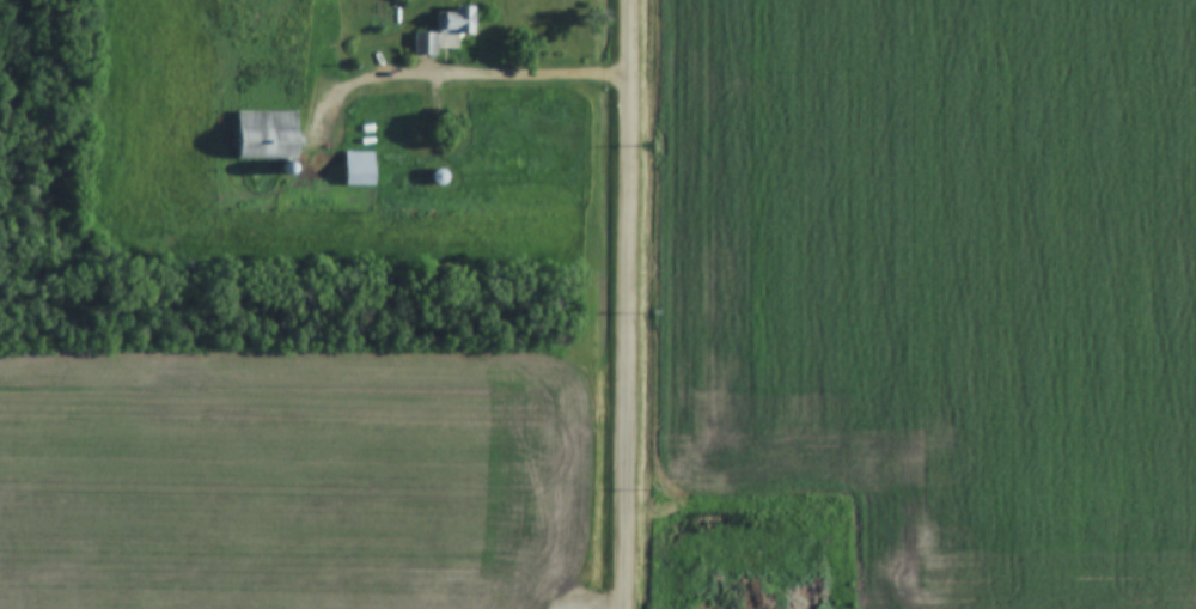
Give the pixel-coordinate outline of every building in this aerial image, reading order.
[(437,32),(437,48),(458,48),(458,34),(476,34),(476,6),(458,6),(458,12),(438,12),(437,32)] [(415,32),(437,32),(437,48),(437,55),(415,55),(415,32)] [(234,111),(295,111),(295,158),(234,158),(234,111)] [(344,152),(372,152),(372,185),(344,185),(344,152)] [(287,173),(292,171),(294,166),(292,162),(287,160),(282,163),(280,168),(282,172),(287,173)] [(438,185),(445,183),(447,177),(444,171),(438,169),(432,171),(429,177),(432,183),(438,185)]
